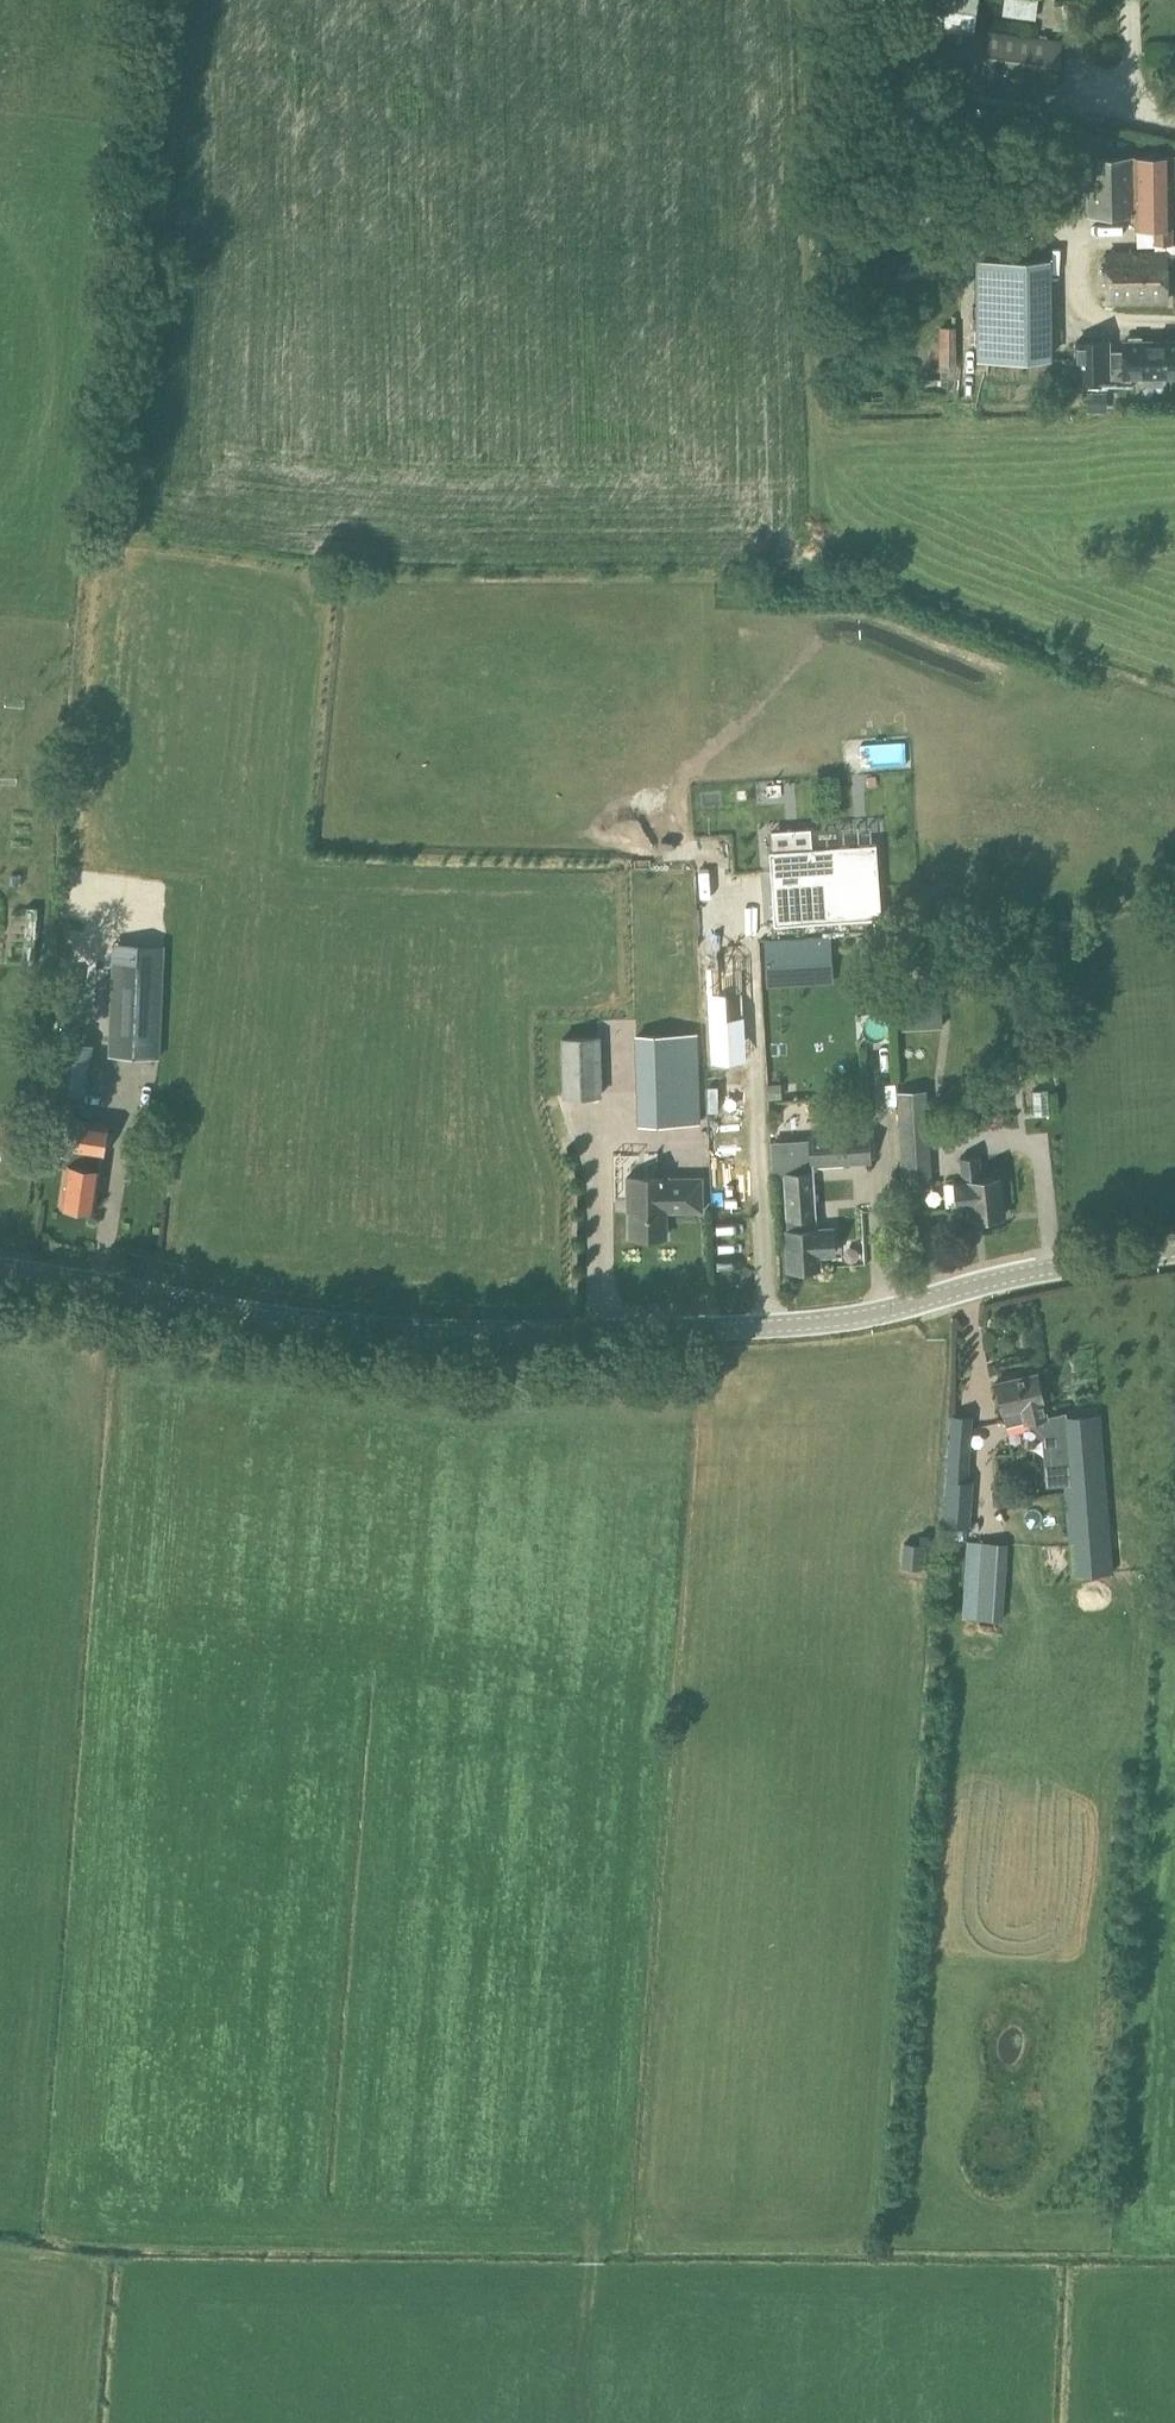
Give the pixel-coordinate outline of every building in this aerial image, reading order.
[(975,0),(934,0),(930,25),(971,30),(971,28),(975,0)] [(1005,16),(1034,20),(1037,0),(1007,0),(1005,16)] [(930,25),(925,60),(966,66),(964,76),(1056,89),(1063,41),(1059,40),(1061,26),(1038,23),(1035,37),(971,28),(971,30),(930,25)] [(1113,302),(1171,301),(1170,243),(1174,243),(1174,156),(1087,158),(1088,216),(1144,215),(1144,227),(1167,227),(1167,252),(1112,253),(1113,302)] [(979,359),(1050,358),(1049,260),(977,261),(979,359)] [(933,328),(935,369),(951,368),(949,327),(933,328)] [(1165,376),(1174,376),(1174,339),(1125,341),(1125,350),(1110,351),(1110,341),(1077,342),(1078,379),(1111,378),(1111,368),(1125,368),(1125,377),(1146,377),(1146,381),(1149,384),(1163,384),(1165,380),(1165,376)] [(934,380),(914,379),(913,392),(933,393),(934,380)] [(648,839),(649,856),(684,855),(683,816),(626,818),(626,840),(648,839)] [(882,918),(877,844),(812,848),(811,829),(773,831),(774,850),(770,851),(775,925),(882,918)] [(816,983),(812,942),(765,945),(768,986),(816,983)] [(745,962),(709,964),(715,1059),(752,1057),(745,962)] [(164,966),(114,963),(110,1055),(160,1057),(164,966)] [(902,992),(904,1030),(943,1027),(940,990),(902,992)] [(635,1036),(639,1142),(702,1141),(699,1034),(635,1036)] [(561,1037),(563,1098),(603,1096),(601,1036),(561,1037)] [(43,1096),(79,1101),(87,1045),(52,1039),(43,1096)] [(1033,1113),(1047,1111),(1042,1084),(1028,1086),(1033,1113)] [(905,1215),(914,1215),(912,1188),(933,1186),(927,1090),(897,1091),(905,1215)] [(558,1103),(566,1124),(578,1119),(570,1099),(558,1103)] [(70,1166),(63,1204),(94,1210),(100,1171),(95,1170),(97,1153),(103,1154),(107,1125),(64,1118),(60,1147),(73,1150),(71,1166),(70,1166)] [(868,1133),(811,1136),(813,1165),(870,1162),(868,1133)] [(960,1158),(962,1182),(953,1182),(955,1211),(974,1210),(975,1218),(987,1217),(990,1221),(998,1221),(1001,1215),(1005,1215),(1000,1177),(983,1179),(981,1155),(960,1158)] [(817,1229),(816,1216),(817,1216),(814,1172),(784,1174),(786,1218),(787,1218),(788,1231),(787,1231),(790,1268),(820,1267),(819,1255),(834,1254),(832,1228),(817,1229)] [(631,1194),(632,1237),(666,1236),(666,1211),(703,1211),(703,1177),(669,1178),(669,1176),(627,1177),(628,1194),(631,1194)] [(1038,1373),(997,1383),(1007,1425),(1029,1420),(1029,1428),(1043,1438),(1046,1486),(1065,1485),(1072,1576),(1115,1573),(1102,1413),(1066,1416),(1066,1411),(1047,1416),(1038,1373)] [(971,1526),(974,1481),(969,1481),(974,1416),(952,1415),(947,1479),(944,1524),(971,1526)] [(920,1534),(919,1544),(904,1543),(902,1568),(927,1570),(930,1535),(920,1534)] [(963,1617),(979,1618),(978,1628),(982,1629),(982,1630),(992,1631),(993,1619),(1005,1620),(1009,1544),(967,1541),(967,1554),(966,1572),(964,1591),(963,1617)]
